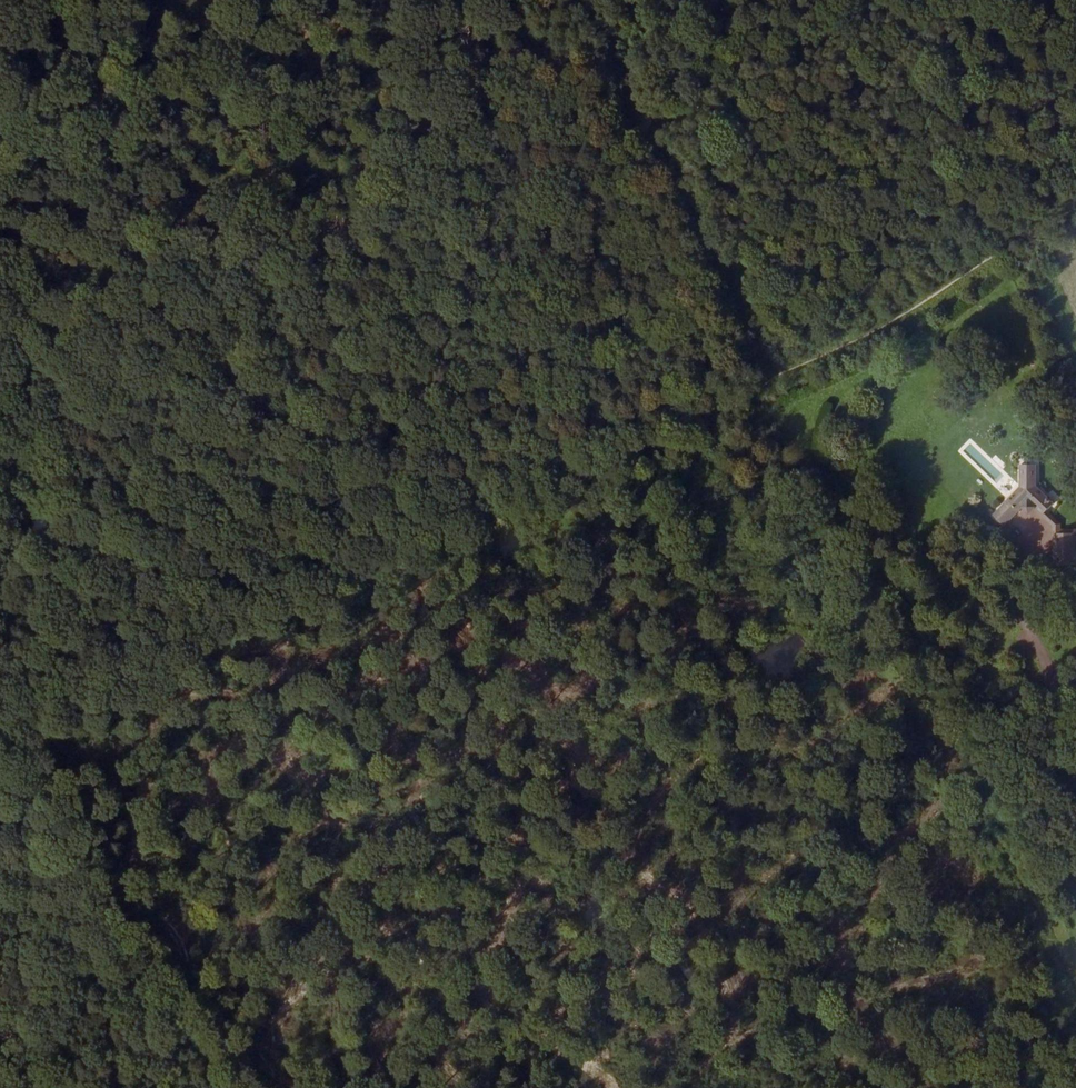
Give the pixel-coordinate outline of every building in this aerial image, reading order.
[(1022,485),(993,514),(1005,526),(1025,506),(1030,511),(1037,504),(1043,511),(1051,503),(1046,498),(1049,495),(1036,481),(1036,464),(1022,464),(1022,485)] [(1059,533),(1059,524),(1062,521),(1049,511),(1045,517),(1055,525),(1055,563),(1075,563),(1075,533),(1059,533)]
